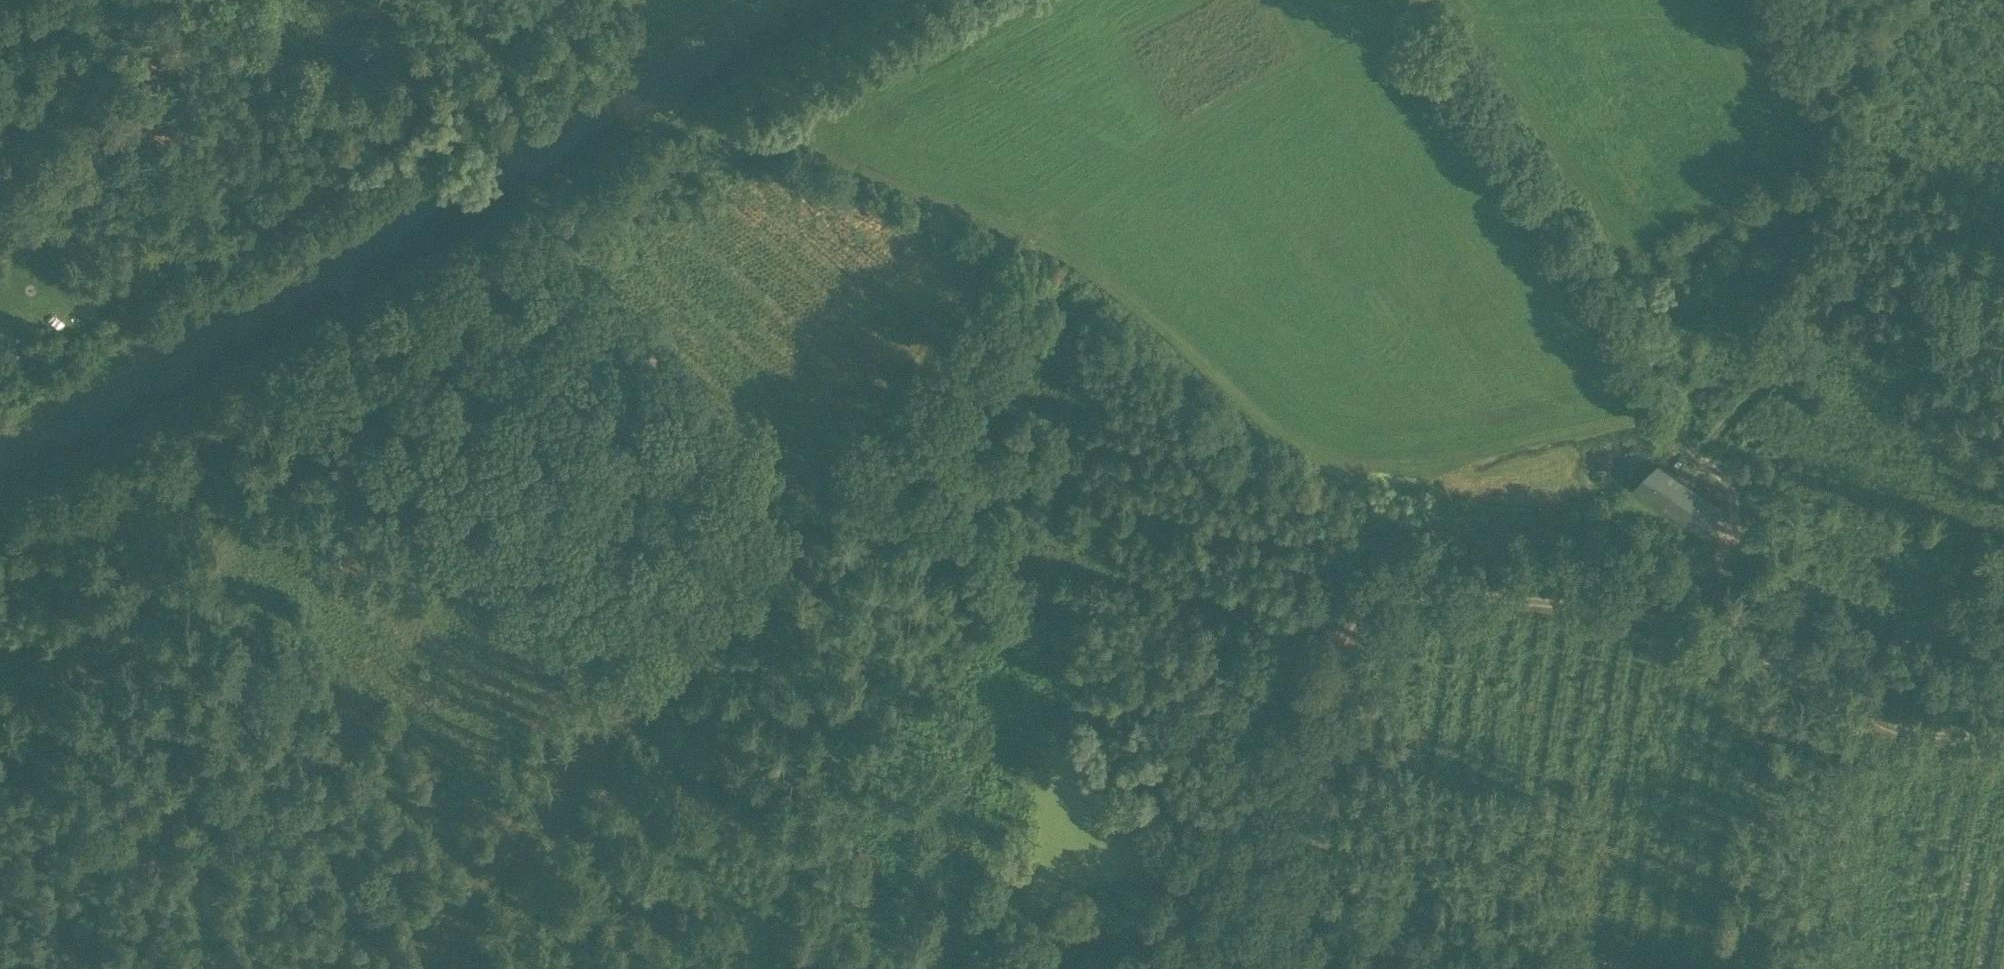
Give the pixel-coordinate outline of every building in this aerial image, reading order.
[(1663,467),(1644,494),(1644,495),(1704,536),(1705,535),(1704,534),(1722,507),(1723,508),(1724,507),(1666,468),(1663,466),(1663,467)]
